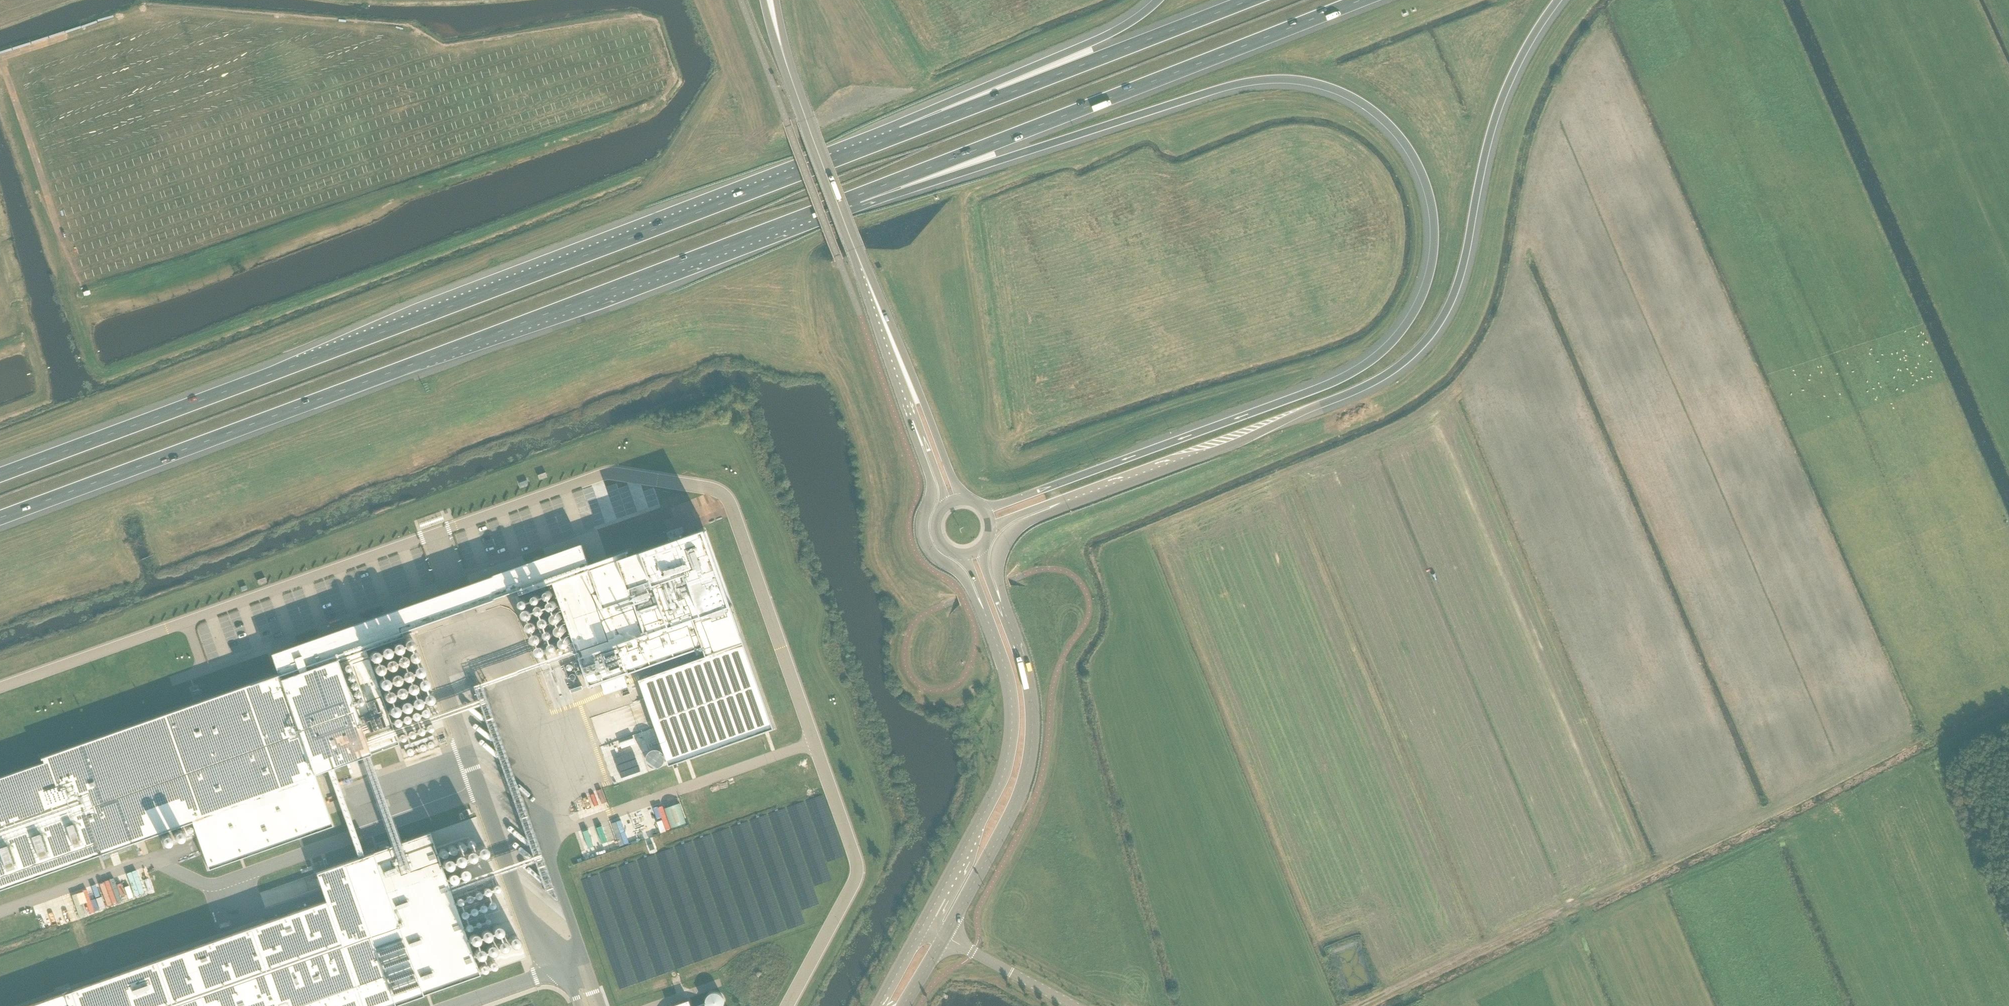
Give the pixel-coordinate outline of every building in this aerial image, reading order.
[(576,548),(410,607),(418,630),(553,583),(590,687),(675,657),(702,647),(706,657),(678,666),(640,680),(669,764),(670,763),(776,726),(707,529),(632,555),(630,551),(590,565),(583,546),(576,548)] [(0,778),(0,889),(191,822),(210,874),(333,831),(315,778),(313,774),(398,744),(365,649),(418,630),(410,607),(271,656),(278,675),(14,768),(16,772),(0,778)] [(671,828),(686,823),(680,803),(664,808),(671,828)] [(27,1005),(400,1005),(480,978),(429,833),(316,872),(326,901),(27,1005)] [(725,1004),(726,1001),(725,998),(724,996),(721,994),(719,993),(716,993),(713,993),(711,995),(709,997),(708,1000),(709,1003),(709,1005),(710,1005),(724,1005),(725,1004)]
